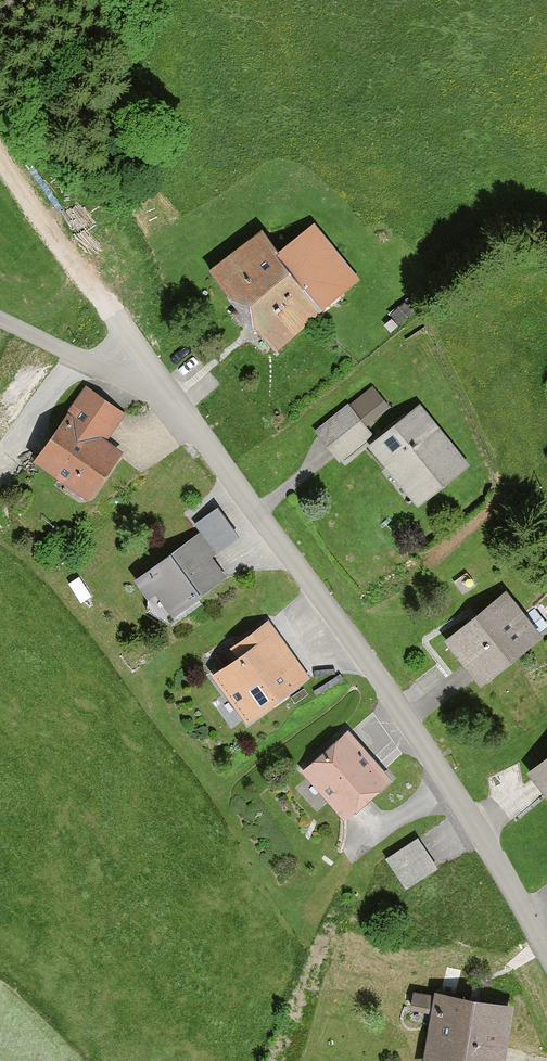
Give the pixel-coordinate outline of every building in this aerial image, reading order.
[(263,231),(212,273),(241,308),(233,313),(242,323),(249,318),(273,348),(355,281),(312,228),(281,253),(263,231)] [(387,406),(373,388),(321,429),(342,455),(368,434),(362,427),(387,406)] [(461,462),(420,412),(376,447),(390,464),(394,461),(421,495),(461,462)] [(115,453),(69,421),(41,459),(87,491),(115,453)] [(230,527),(218,510),(209,517),(221,533),(230,527)] [(220,576),(194,540),(148,574),(174,610),(220,576)] [(453,642),(468,660),(464,663),(477,678),(546,621),(546,619),(538,608),(523,620),(506,599),(453,642)] [(288,652),(268,624),(236,648),(243,657),(217,675),(247,717),(291,685),(274,662),(288,652)] [(348,735),(307,770),(345,813),(385,778),(348,735)] [(435,868),(415,839),(387,858),(406,887),(435,868)] [(508,1009),(415,993),(412,1007),(437,1011),(428,1060),(499,1060),(508,1009)]
